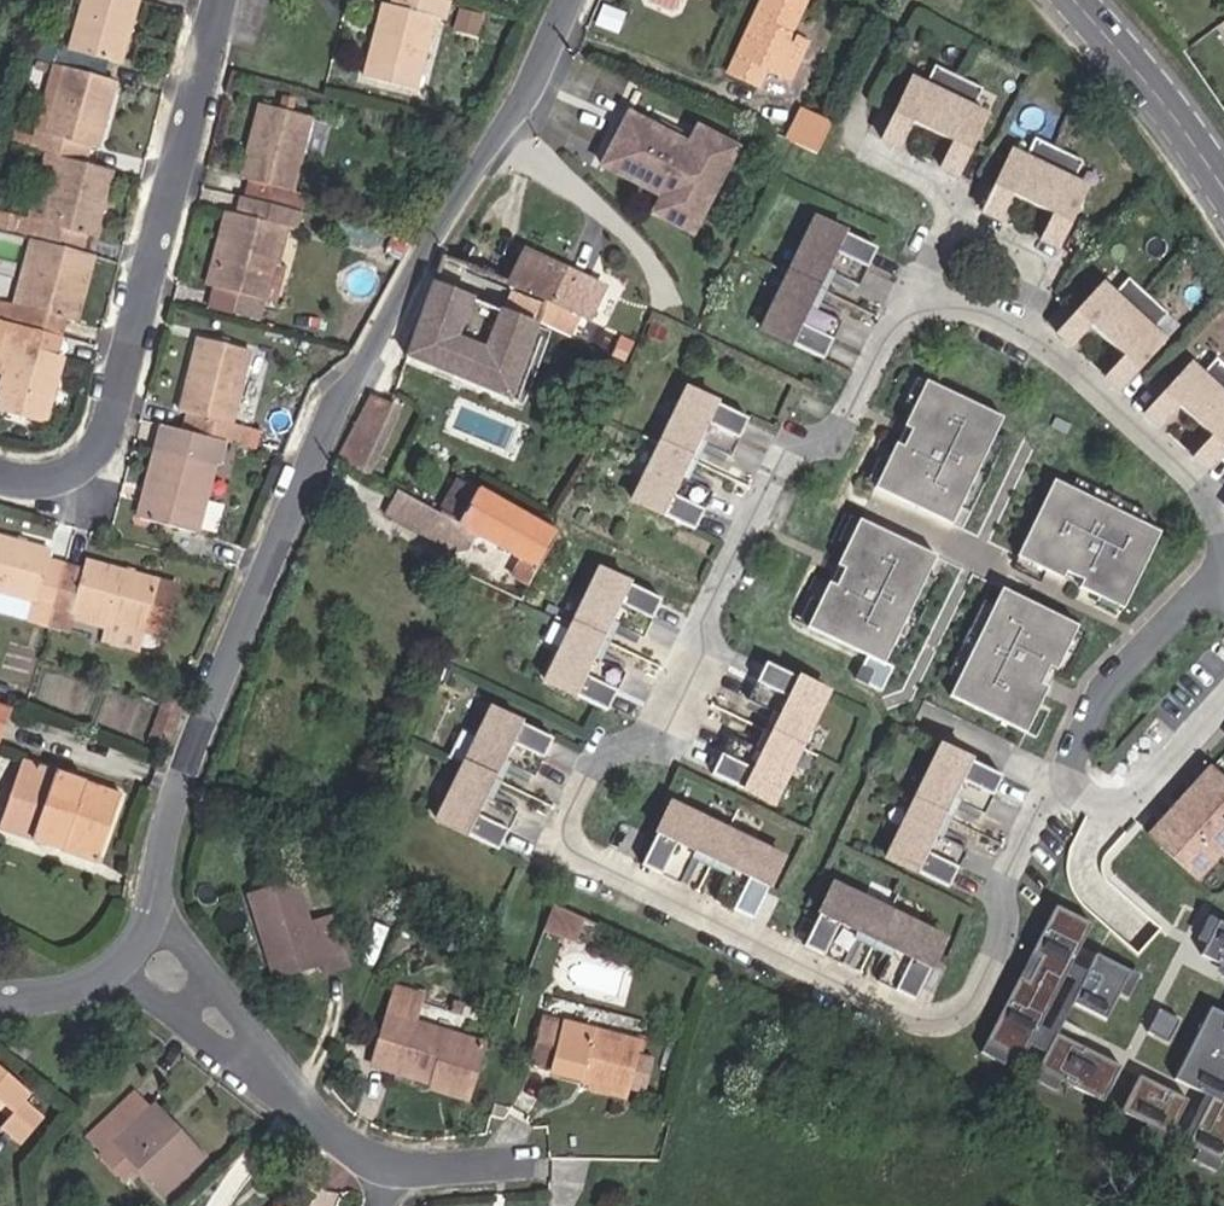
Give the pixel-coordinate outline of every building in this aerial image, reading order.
[(119,64),(136,0),(84,0),(71,50),(119,64)] [(447,3),(438,0),(392,0),(390,6),(384,4),(364,78),(414,91),(433,16),(443,19),(447,3)] [(649,2),(674,12),(680,10),(684,0),(648,0),(649,2)] [(780,75),(798,37),(790,34),(806,0),(761,0),(726,72),(756,87),(764,68),(780,75)] [(453,31),(477,37),(483,17),(458,11),(453,31)] [(789,80),(806,41),(798,37),(780,75),(789,80)] [(960,175),(989,116),(974,108),(984,88),(936,65),(927,85),(912,78),(883,137),(901,146),(913,121),(954,141),(942,166),(960,175)] [(87,146),(95,149),(113,82),(63,69),(46,135),(33,131),(31,137),(28,149),(53,155),(83,163),(87,146)] [(290,191),(309,117),(259,104),(241,178),(250,181),(245,200),(295,213),(300,194),(290,191)] [(817,151),(833,121),(803,109),(787,139),(795,142),(817,151)] [(681,147),(686,137),(659,123),(654,132),(681,147)] [(621,167),(616,176),(654,196),(678,153),(625,125),(606,159),(621,167)] [(661,200),(652,216),(679,231),(684,222),(696,228),(734,156),(723,150),(728,141),(700,126),(684,156),(661,200)] [(31,137),(13,132),(10,144),(28,149),(31,137)] [(1060,247),(1089,188),(1074,181),(1084,161),(1036,137),(1026,158),(1012,151),(983,210),(1001,219),(1013,194),(1054,214),(1042,238),(1060,247)] [(734,156),(739,147),(728,141),(723,150),(734,156)] [(678,153),(654,196),(661,200),(684,156),(678,153)] [(85,235),(93,238),(112,171),(83,163),(53,155),(35,222),(18,218),(13,236),(22,238),(32,241),(80,253),(85,235)] [(606,159),(601,168),(616,176),(621,167),(606,159)] [(295,229),(299,213),(295,213),(245,200),(240,198),(235,215),(216,288),(266,301),(275,266),(284,227),(295,229)] [(224,212),(204,285),(216,288),(235,215),(224,212)] [(13,236),(18,218),(0,214),(0,232),(13,236)] [(842,320),(826,313),(830,306),(815,298),(829,270),(860,285),(878,247),(817,218),(763,328),(824,358),(842,320)] [(679,231),(691,237),(696,228),(684,222),(679,231)] [(32,241),(22,238),(5,304),(14,306),(32,241)] [(73,321),(91,256),(80,253),(32,241),(14,306),(5,304),(0,303),(0,322),(56,337),(62,318),(73,321)] [(591,321),(608,286),(527,246),(510,281),(545,298),(552,302),(576,313),(591,321)] [(275,304),(284,268),(275,266),(266,301),(275,304)] [(1165,341),(1153,330),(1169,314),(1129,278),(1114,294),(1102,283),(1058,332),(1073,346),(1091,325),(1124,356),(1106,376),(1121,390),(1165,341)] [(510,397),(536,325),(432,285),(406,357),(510,397)] [(259,327),(266,301),(216,288),(209,314),(259,327)] [(576,313),(552,302),(545,298),(538,316),(568,331),(576,313)] [(51,354),(56,337),(0,322),(0,340),(11,343),(0,384),(0,412),(42,424),(61,357),(51,354)] [(180,412),(186,414),(181,431),(230,444),(254,450),(258,434),(229,426),(248,351),(198,339),(180,412)] [(245,386),(262,389),(270,352),(253,349),(245,386)] [(1217,359),(1202,375),(1190,364),(1145,413),(1160,427),(1179,406),(1212,437),(1194,457),(1209,471),(1223,454),(1223,365),(1217,359)] [(984,457),(1003,418),(926,381),(912,410),(919,414),(903,446),(896,443),(874,488),(951,525),(970,486),(963,482),(977,454),(984,457)] [(730,455),(749,417),(688,388),(634,499),(695,528),(713,491),(697,483),(700,476),(686,469),(700,440),(730,455)] [(392,407),(370,395),(337,458),(362,472),(392,407)] [(368,475),(402,411),(392,407),(362,472),(368,475)] [(230,444),(181,431),(161,426),(155,449),(138,518),(195,532),(213,465),(225,468),(230,444)] [(477,489),(455,478),(436,512),(458,524),(477,489)] [(1095,509),(1098,502),(1054,480),(1016,557),(1056,576),(1059,569),(1087,583),(1084,590),(1123,609),(1161,532),(1131,518),(1128,525),(1095,509)] [(519,559),(510,576),(527,586),(537,568),(553,541),(556,535),(477,489),(458,524),(473,533),(519,559)] [(452,552),(465,548),(473,533),(458,524),(436,512),(395,490),(382,514),(452,552)] [(902,624),(895,621),(909,593),(916,596),(935,557),(858,519),(844,549),(851,552),(835,585),(828,582),(806,626),(866,655),(855,679),(881,691),(892,668),(883,664),(902,624)] [(29,618),(48,622),(64,565),(46,560),(48,551),(0,539),(0,592),(33,602),(29,618)] [(82,571),(64,565),(48,622),(67,627),(71,611),(107,621),(102,640),(137,649),(142,630),(145,630),(158,582),(84,562),(82,571)] [(643,635),(661,598),(600,568),(547,679),(607,709),(625,671),(609,663),(613,656),(598,649),(612,620),(643,635)] [(1039,704),(1032,700),(1040,684),(1048,667),(1055,671),(1077,626),(1000,589),(981,628),(988,632),(974,660),(967,657),(948,696),(1025,733),(1039,704)] [(29,618),(33,602),(0,592),(0,610),(29,618)] [(772,802),(826,692),(766,662),(747,699),(763,707),(760,714),(775,721),(760,750),(730,735),(711,772),(772,802)] [(498,847),(516,810),(500,802),(504,795),(489,788),(503,759),(534,774),(552,737),(492,707),(438,818),(498,847)] [(953,834),(938,827),(952,798),(983,814),(1001,776),(941,747),(887,857),(947,887),(966,849),(950,841),(953,834)] [(121,796),(22,758),(0,818),(0,827),(96,863),(121,796)] [(1195,878),(1223,846),(1223,782),(1210,769),(1198,782),(1203,786),(1193,796),(1189,792),(1178,804),(1182,808),(1165,827),(1161,823),(1149,836),(1195,878)] [(1198,782),(1189,792),(1193,796),(1203,786),(1198,782)] [(751,918),(781,857),(670,803),(641,863),(678,882),(686,866),(693,869),(700,854),(729,868),(714,899),(751,918)] [(1178,804),(1161,823),(1165,827),(1182,808),(1178,804)] [(325,972),(347,966),(336,931),(313,938),(309,925),(295,883),(251,896),(274,976),(321,963),(325,972)] [(913,999),(943,938),(832,884),(803,944),(840,963),(848,947),(855,950),(862,935),(891,949),(876,980),(913,999)] [(582,918),(554,904),(545,927),(573,938),(582,918)] [(1027,981),(1019,976),(985,1042),(1008,1054),(1020,1060),(1091,923),(1055,905),(1030,954),(1039,958),(1027,981)] [(336,931),(332,918),(309,925),(313,938),(336,931)] [(1217,921),(1200,955),(1223,968),(1223,925),(1217,921)] [(1030,954),(1019,976),(1027,981),(1039,958),(1030,954)] [(1071,1002),(1105,1019),(1129,971),(1095,954),(1071,1002)] [(388,1016),(373,1065),(467,1094),(484,1045),(413,1023),(419,1001),(391,993),(385,1015),(388,1016)] [(1209,1007),(1172,1079),(1210,1098),(1186,1145),(1196,1151),(1220,1162),(1223,1154),(1223,1014),(1209,1007)] [(1152,1034),(1168,1042),(1179,1020),(1163,1012),(1152,1034)] [(588,1087),(626,1097),(640,1043),(564,1024),(563,1028),(541,1022),(530,1063),(552,1069),(551,1073),(589,1083),(588,1087)] [(1102,1102),(1120,1066),(1055,1033),(1037,1069),(1060,1080),(1102,1102)] [(1003,1064),(1008,1054),(985,1042),(980,1052),(1003,1064)] [(2,1102),(13,1111),(0,1126),(0,1134),(16,1148),(39,1121),(19,1104),(30,1092),(0,1066),(0,1100),(2,1102)] [(1055,1090),(1060,1080),(1037,1069),(1032,1078),(1055,1090)] [(1168,1136),(1187,1100),(1139,1076),(1121,1111),(1145,1124),(1168,1136)] [(108,1156),(119,1146),(138,1166),(163,1193),(201,1155),(173,1126),(168,1131),(150,1110),(137,1097),(93,1140),(108,1156)] [(173,1126),(154,1107),(150,1110),(168,1131),(173,1126)] [(1140,1133),(1163,1146),(1168,1136),(1145,1124),(1140,1133)] [(106,1158),(125,1179),(138,1166),(119,1146),(108,1156),(106,1158)] [(1192,1160),(1215,1171),(1220,1162),(1196,1151),(1192,1160)]
